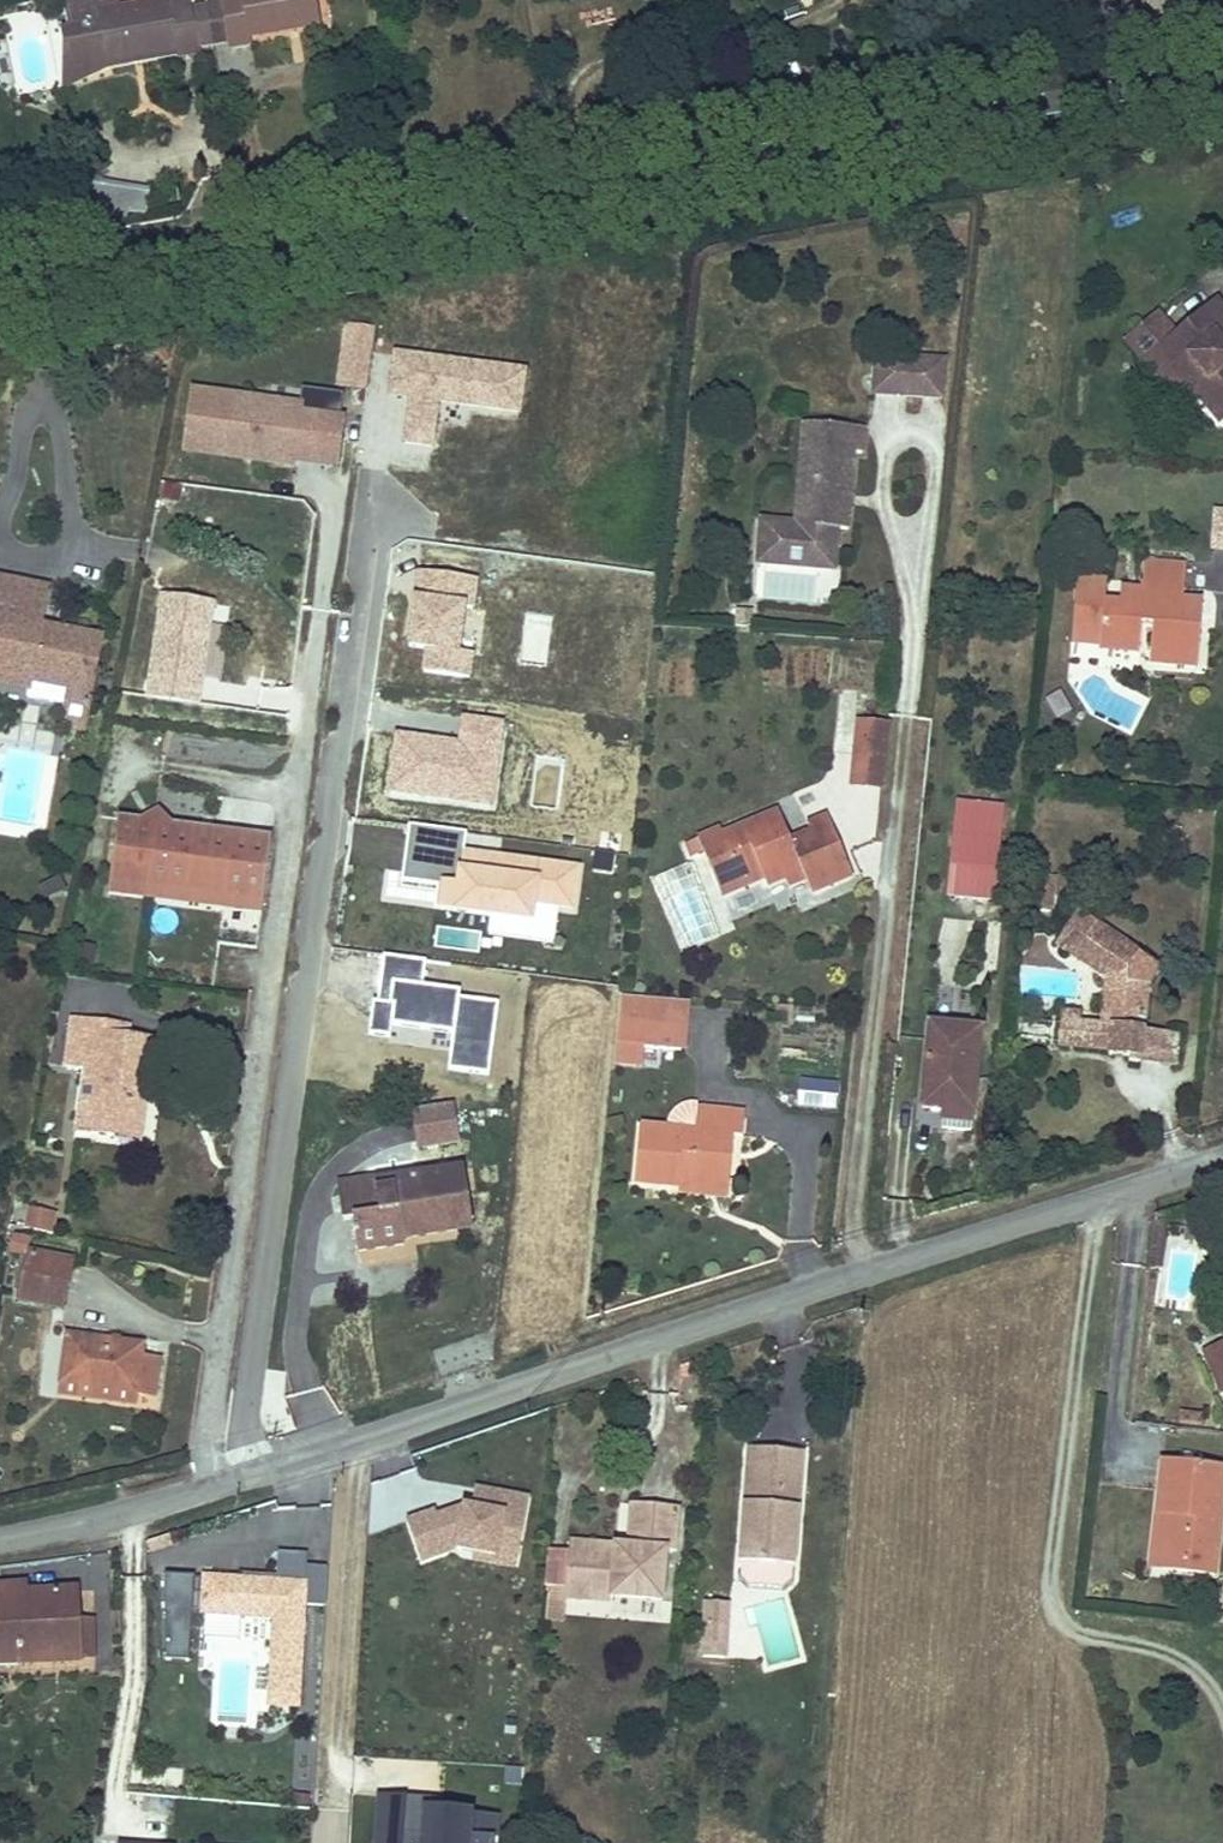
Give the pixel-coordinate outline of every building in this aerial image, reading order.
[(206,8),(191,11),(189,0),(173,0),(120,10),(98,14),(99,21),(70,28),(63,29),(71,75),(90,76),(108,69),(107,61),(176,49),(177,56),(199,53),(197,45),(212,43),(206,8)] [(70,28),(99,21),(98,14),(120,10),(119,4),(96,8),(95,0),(64,0),(70,28)] [(221,5),(227,40),(229,47),(251,43),(249,37),(290,29),(289,25),(296,24),(296,28),(317,24),(313,0),(220,0),(221,5)] [(221,5),(206,8),(212,43),(227,40),(221,5)] [(176,49),(107,61),(108,69),(177,56),(176,49)] [(144,222),(148,192),(81,182),(78,203),(96,205),(95,215),(144,222)] [(1189,385),(1220,422),(1222,420),(1222,366),(1220,368),(1211,357),(1222,346),(1222,310),(1216,302),(1176,336),(1158,315),(1127,341),(1148,366),(1162,353),(1189,385)] [(348,326),(339,386),(367,389),(376,330),(348,326)] [(1211,357),(1220,368),(1222,366),(1222,346),(1211,357)] [(395,350),(389,395),(407,398),(401,443),(435,447),(440,402),(518,412),(524,366),(395,350)] [(1162,353),(1148,366),(1174,398),(1189,385),(1162,353)] [(875,356),(873,394),(905,396),(908,358),(875,356)] [(943,361),(908,358),(905,396),(941,399),(943,361)] [(303,405),(198,391),(190,448),(294,462),(295,457),(337,463),(343,419),(302,413),(303,405)] [(762,521),(759,554),(825,560),(828,529),(838,529),(848,531),(854,453),(861,453),(864,428),(804,423),(795,524),(762,521)] [(1213,549),(1222,549),(1222,513),(1216,513),(1213,549)] [(825,560),(759,554),(759,563),(834,570),(838,529),(828,529),(825,560)] [(1101,642),(1140,645),(1141,625),(1153,626),(1150,663),(1197,668),(1200,617),(1181,615),(1183,600),(1186,564),(1145,561),(1143,591),(1141,605),(1121,603),(1105,602),(1106,582),(1077,579),(1072,643),(1100,645),(1101,642)] [(426,648),(423,672),(471,677),(473,652),(460,651),(465,603),(474,604),(477,578),(417,571),(409,646),(426,648)] [(83,730),(101,638),(55,629),(53,639),(38,636),(41,626),(48,588),(0,579),(0,683),(28,689),(26,697),(63,704),(66,706),(63,726),(83,730)] [(1122,589),(1121,603),(1141,605),(1143,591),(1122,589)] [(212,606),(159,599),(145,696),(198,704),(212,606)] [(1181,615),(1200,617),(1201,602),(1183,600),(1181,615)] [(738,609),(737,626),(754,627),(755,610),(738,609)] [(38,636),(53,639),(55,629),(41,626),(38,636)] [(547,630),(527,627),(523,661),(543,663),(547,630)] [(1100,645),(1099,649),(1139,652),(1140,645),(1101,642),(1100,645)] [(396,732),(388,793),(494,807),(506,721),(463,715),(460,740),(396,732)] [(888,723),(858,720),(854,756),(884,759),(888,723)] [(41,758),(10,753),(0,816),(0,821),(31,826),(41,758)] [(884,759),(854,756),(852,786),(882,788),(884,759)] [(561,766),(539,763),(534,803),(556,806),(561,766)] [(1002,809),(958,804),(948,896),(992,900),(1002,809)] [(762,872),(764,878),(767,886),(784,879),(787,886),(805,878),(811,893),(852,876),(827,816),(807,825),(810,833),(796,839),(798,843),(793,846),(778,812),(723,836),(721,830),(687,845),(693,859),(704,854),(716,881),(730,875),(741,881),(762,872)] [(119,819),(110,883),(147,888),(156,824),(130,821),(130,817),(120,816),(120,819),(119,819)] [(271,840),(156,824),(147,888),(263,904),(271,840)] [(577,909),(583,866),(462,849),(465,832),(410,825),(401,885),(438,890),(436,904),(533,917),(535,904),(577,909)] [(716,881),(722,896),(764,878),(762,872),(741,881),(730,875),(716,881)] [(1033,875),(1024,874),(1021,910),(1030,911),(1033,875)] [(1054,876),(1033,875),(1030,911),(1051,913),(1054,876)] [(145,899),(147,888),(110,883),(108,894),(145,899)] [(263,904),(147,888),(145,899),(262,914),(263,904)] [(1148,1044),(1150,1032),(1143,1031),(1148,984),(1160,967),(1078,911),(1055,944),(1066,951),(1072,942),(1117,972),(1111,1027),(1101,1027),(1077,1024),(1078,1014),(1061,1013),(1057,1046),(1109,1050),(1108,1055),(1130,1057),(1129,1063),(1140,1064),(1140,1063),(1142,1044),(1148,1044)] [(480,934),(439,928),(436,944),(478,949),(480,934)] [(1106,978),(1101,1027),(1111,1027),(1117,972),(1072,942),(1066,951),(1106,978)] [(374,999),(371,1030),(390,1032),(391,1023),(452,1031),(448,1066),(488,1071),(497,1000),(458,995),(459,988),(423,984),(427,959),(384,954),(378,999),(374,999)] [(621,997),(614,1062),(641,1065),(642,1048),(680,1050),(684,1003),(621,997)] [(105,1033),(106,1022),(72,1018),(66,1066),(83,1069),(75,1131),(114,1137),(116,1127),(137,1130),(142,1095),(146,1095),(153,1039),(127,1035),(105,1033)] [(106,1022),(105,1033),(127,1035),(129,1025),(106,1022)] [(932,1024),(930,1040),(945,1041),(947,1026),(932,1024)] [(930,1040),(923,1108),(944,1110),(942,1129),(972,1131),(982,1029),(947,1026),(945,1041),(930,1040)] [(1179,1035),(1150,1032),(1148,1044),(1142,1044),(1140,1063),(1175,1066),(1179,1035)] [(836,1081),(805,1078),(803,1103),(834,1106),(836,1081)] [(116,1127),(114,1137),(140,1140),(146,1095),(142,1095),(137,1130),(116,1127)] [(454,1108),(412,1115),(417,1147),(459,1141),(454,1108)] [(697,1110),(695,1131),(641,1126),(635,1183),(679,1188),(680,1179),(730,1184),(735,1135),(743,1136),(745,1115),(697,1110)] [(354,1219),(359,1252),(404,1245),(403,1239),(473,1228),(464,1170),(376,1183),(376,1179),(337,1185),(343,1221),(354,1219)] [(730,1184),(680,1179),(679,1188),(678,1193),(728,1199),(730,1184)] [(25,1229),(46,1233),(49,1215),(28,1210),(25,1229)] [(46,1233),(51,1234),(55,1215),(49,1215),(46,1233)] [(1201,1230),(1186,1228),(1184,1239),(1199,1241),(1201,1230)] [(30,1238),(13,1234),(10,1252),(26,1255),(26,1253),(30,1238)] [(74,1263),(26,1253),(26,1255),(18,1301),(65,1310),(74,1263)] [(67,1335),(60,1385),(136,1395),(155,1397),(159,1359),(141,1357),(143,1346),(67,1335)] [(1202,1352),(1220,1395),(1222,1393),(1222,1343),(1202,1352)] [(135,1403),(136,1395),(60,1385),(59,1394),(135,1403)] [(1202,1413),(1180,1409),(1178,1423),(1200,1426),(1202,1413)] [(741,1577),(748,1585),(783,1588),(791,1580),(793,1567),(794,1568),(797,1529),(792,1529),(793,1518),(798,1518),(803,1453),(749,1449),(740,1563),(742,1563),(741,1577)] [(1161,1567),(1214,1573),(1222,1492),(1222,1468),(1161,1462),(1155,1513),(1166,1513),(1161,1567)] [(519,1546),(528,1498),(477,1489),(473,1509),(464,1507),(463,1514),(444,1521),(442,1515),(440,1510),(409,1521),(423,1561),(456,1549),(496,1557),(499,1542),(519,1546)] [(569,1551),(550,1550),(546,1591),(564,1593),(564,1598),(590,1600),(591,1585),(610,1586),(609,1596),(611,1597),(663,1601),(667,1552),(674,1552),(677,1508),(632,1504),(628,1547),(628,1556),(569,1551)] [(1150,1566),(1161,1567),(1166,1513),(1155,1513),(1150,1566)] [(569,1543),(569,1551),(628,1556),(628,1547),(569,1543)] [(307,1567),(308,1554),(278,1552),(277,1577),(241,1575),(241,1580),(306,1583),(307,1567)] [(299,1707),(305,1605),(326,1606),(328,1568),(307,1567),(306,1583),(204,1577),(202,1613),(275,1617),(270,1706),(299,1707)] [(166,1574),(162,1659),(191,1660),(195,1576),(166,1574)] [(591,1585),(590,1600),(611,1602),(611,1597),(609,1596),(610,1586),(591,1585)] [(18,1664),(18,1663),(82,1660),(82,1658),(80,1633),(75,1633),(75,1628),(81,1627),(80,1621),(80,1619),(77,1620),(76,1590),(27,1593),(26,1586),(0,1587),(0,1665),(18,1664)] [(707,1603),(704,1657),(725,1658),(728,1604),(707,1603)] [(82,1658),(95,1657),(93,1620),(80,1621),(81,1627),(75,1628),(75,1633),(80,1633),(82,1658)] [(382,1794),(379,1842),(496,1842),(499,1814),(427,1809),(428,1798),(382,1794)]
